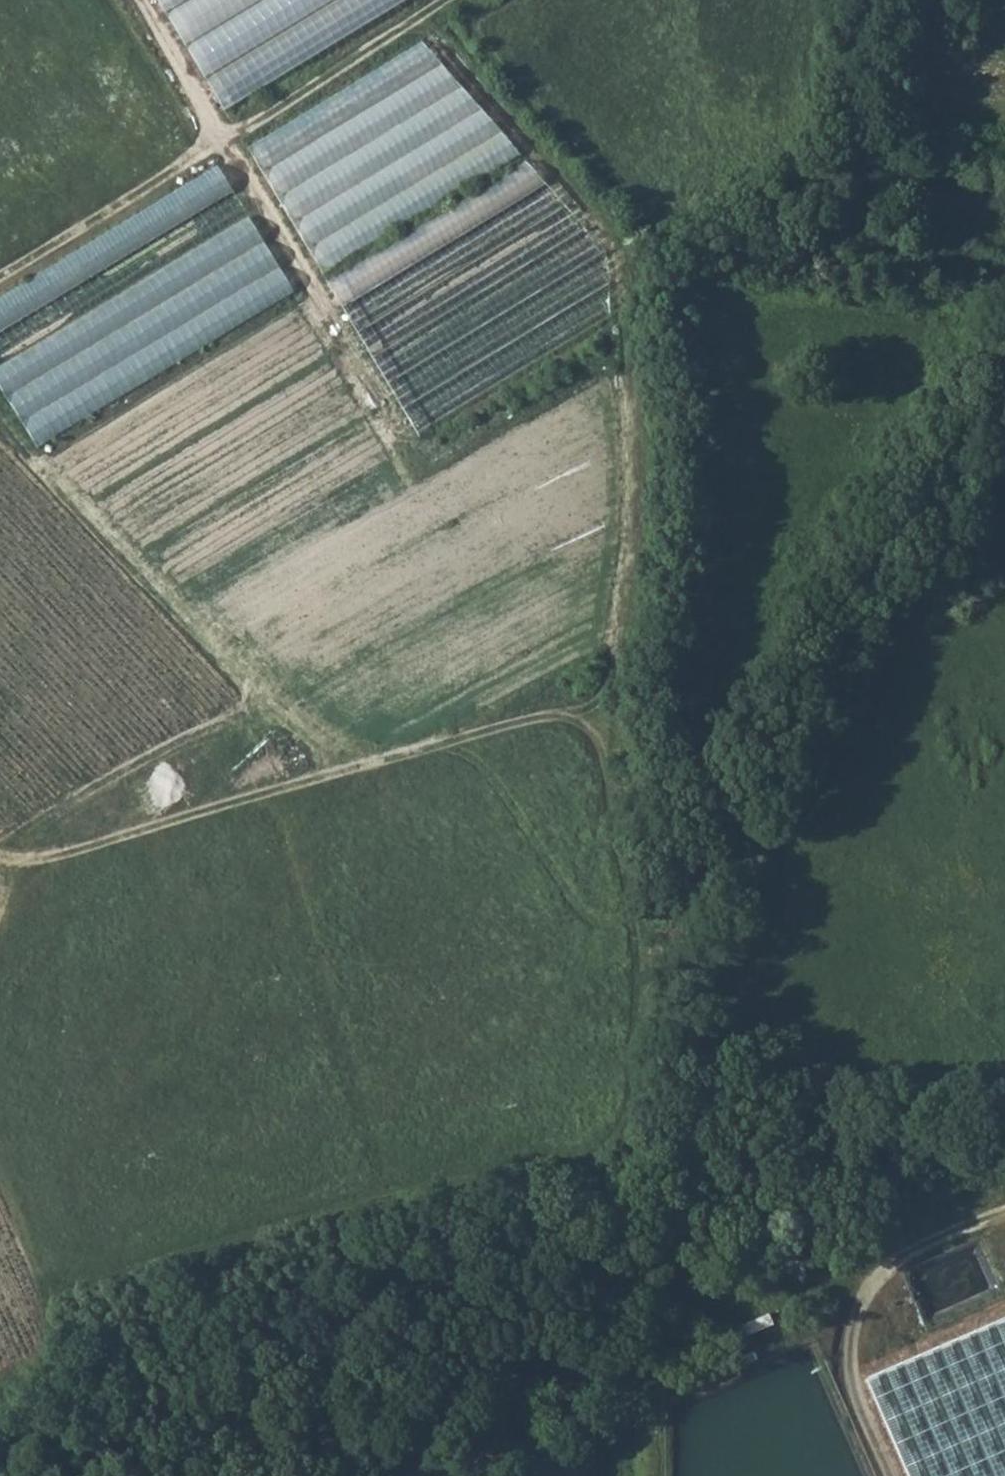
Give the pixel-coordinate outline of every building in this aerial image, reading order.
[(413,0),(254,0),(260,4),(264,11),(243,42),(223,29),(234,14),(228,4),(223,0),(179,0),(178,0),(164,0),(220,104),(413,0)] [(441,37),(250,143),(308,247),(364,216),(376,237),(510,162),(441,37)] [(411,426),(627,316),(547,160),(365,253),(370,262),(336,279),(411,426)] [(0,291),(0,382),(33,442),(203,351),(190,327),(203,320),(212,337),(293,293),(226,169),(0,291)] [(861,1404),(893,1475),(1004,1475),(1004,1340),(861,1404)]
